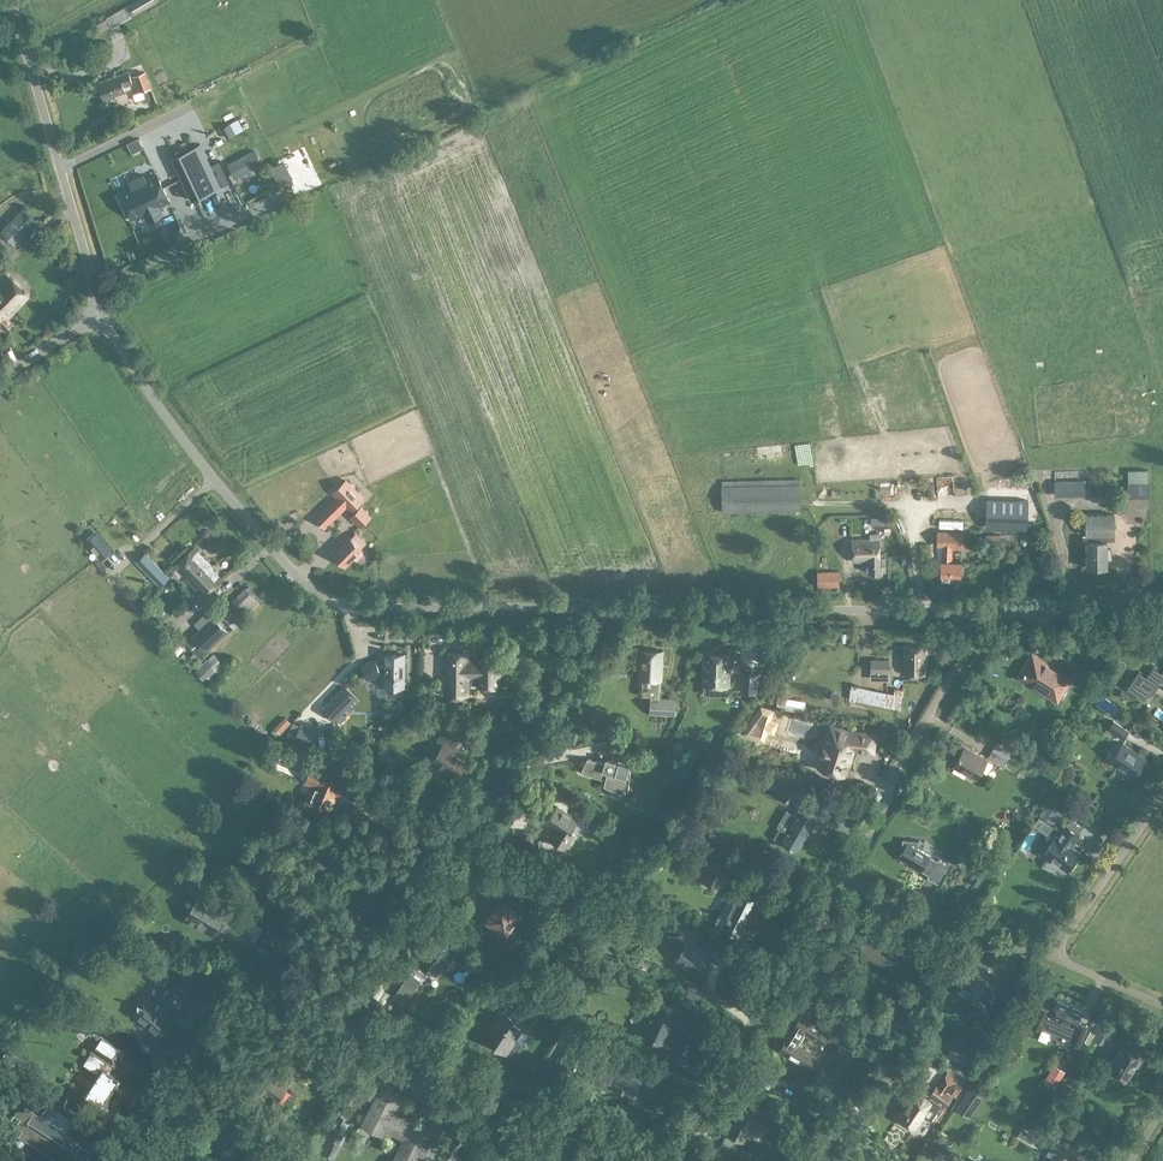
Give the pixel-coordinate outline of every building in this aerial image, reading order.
[(106,17),(107,19),(112,25),(113,27),(132,16),(131,14),(134,12),(135,14),(157,1),(156,0),(135,0),(106,17)] [(125,91),(123,86),(133,83),(129,71),(99,82),(105,98),(125,91)] [(146,71),(133,75),(139,92),(152,87),(146,71)] [(236,133),(230,123),(224,126),(230,136),(236,133)] [(218,139),(225,134),(221,128),(214,133),(218,139)] [(200,143),(172,156),(182,178),(210,165),(200,143)] [(255,149),(228,163),(236,179),(264,164),(255,149)] [(210,165),(182,178),(192,200),(221,187),(210,165)] [(270,168),(265,170),(272,186),(278,183),(270,168)] [(132,186),(120,192),(126,203),(137,197),(138,199),(163,187),(157,174),(146,179),(144,174),(130,181),(132,186)] [(137,197),(126,203),(133,218),(145,212),(148,220),(163,213),(159,205),(170,200),(163,187),(138,199),(137,197)] [(15,244),(25,234),(37,222),(24,208),(2,230),(15,244)] [(212,221),(219,236),(233,229),(225,214),(212,221)] [(185,237),(180,227),(169,232),(174,242),(185,237)] [(189,240),(198,248),(203,241),(194,233),(189,240)] [(6,319),(29,296),(7,275),(0,282),(0,325),(5,330),(11,324),(6,319)] [(881,452),(894,447),(888,433),(875,439),(881,452)] [(1128,483),(1128,498),(1150,497),(1149,483),(1148,483),(1148,469),(1128,469),(1128,483)] [(722,512),(801,510),(800,484),(790,484),(790,479),(764,479),(741,479),(741,485),(721,485),(722,512)] [(364,497),(347,480),(334,492),(337,496),(316,517),(322,524),(339,508),(341,510),(346,505),(351,510),(364,497)] [(1055,496),(1086,495),(1086,480),(1055,481),(1055,496)] [(398,487),(389,492),(394,500),(403,495),(398,487)] [(1028,500),(988,499),(987,525),(1027,527),(1028,500)] [(371,516),(362,506),(355,513),(364,523),(371,516)] [(1108,567),(1107,541),(1114,541),(1114,534),(1115,534),(1115,514),(1086,514),(1086,535),(1088,535),(1088,541),(1088,567),(1108,567)] [(937,546),(937,561),(942,561),(943,561),(942,578),(951,579),(951,576),(961,576),(962,562),(952,561),(952,549),(962,549),(963,544),(963,540),(963,531),(938,530),(937,546)] [(110,550),(96,533),(87,541),(101,557),(110,550)] [(886,557),(880,557),(880,534),(871,534),(871,538),(853,539),(853,561),(867,561),(867,565),(870,565),(870,572),(881,572),(881,565),(886,565),(886,557)] [(357,559),(363,553),(361,550),(362,549),(349,537),(333,552),(346,565),(354,557),(357,559)] [(184,576),(203,596),(223,578),(213,568),(214,567),(195,547),(174,566),(184,576)] [(170,577),(146,552),(136,561),(161,586),(170,577)] [(107,568),(103,562),(98,565),(103,571),(107,568)] [(817,584),(840,584),(840,570),(817,571),(817,584)] [(246,587),(228,604),(230,606),(241,618),(260,601),(246,587)] [(228,631),(213,615),(185,642),(199,657),(228,631)] [(361,645),(378,643),(376,626),(359,628),(361,645)] [(741,650),(751,647),(749,639),(739,642),(741,650)] [(925,674),(926,646),(904,646),(904,673),(925,674)] [(643,695),(651,695),(651,698),(650,698),(650,713),(676,715),(676,698),(661,697),(663,651),(640,650),(638,679),(643,679),(643,695)] [(728,683),(728,652),(703,651),(703,683),(728,683)] [(1058,701),(1079,666),(1058,654),(1049,669),(1043,665),(1046,660),(1033,652),(1018,676),(1058,701)] [(209,681),(225,666),(213,653),(207,659),(207,658),(194,671),(204,681),(207,678),(209,681)] [(446,653),(446,680),(442,680),(442,694),(445,694),(445,695),(470,696),(470,684),(478,685),(478,686),(501,686),(501,659),(478,659),(478,660),(469,660),(469,653),(446,653)] [(382,674),(385,672),(384,686),(387,686),(386,698),(402,698),(402,686),(405,686),(406,654),(385,654),(385,663),(379,666),(375,659),(361,664),(368,680),(382,674)] [(872,665),(871,673),(887,673),(888,659),(877,659),(877,665),(872,665)] [(614,665),(614,675),(626,676),(627,666),(614,665)] [(1162,679),(1162,674),(1153,667),(1146,677),(1138,672),(1127,689),(1144,701),(1150,692),(1153,694),(1162,679)] [(743,668),(742,692),(756,692),(758,692),(758,690),(759,669),(743,668)] [(851,684),(848,699),(857,701),(860,686),(851,684)] [(359,700),(344,686),(322,708),(334,720),(346,707),(349,704),(352,707),(359,700)] [(888,701),(888,712),(903,713),(904,702),(888,701)] [(761,733),(768,707),(756,704),(740,727),(761,733)] [(1117,718),(1123,723),(1127,716),(1121,712),(1117,718)] [(1108,729),(1123,740),(1129,731),(1114,720),(1108,729)] [(854,751),(875,753),(877,732),(850,730),(828,722),(816,767),(831,771),(831,773),(832,775),(833,777),(834,777),(836,778),(838,778),(840,778),(841,776),(842,774),(845,775),(848,765),(850,765),(854,751)] [(295,738),(294,740),(310,747),(317,730),(302,723),(301,725),(295,738)] [(514,733),(524,736),(525,734),(530,736),(531,730),(526,729),(526,728),(516,726),(514,733)] [(437,739),(445,744),(434,761),(454,776),(466,759),(458,753),(466,742),(445,727),(437,739)] [(989,756),(1003,765),(1011,752),(996,743),(989,756)] [(1133,775),(1145,758),(1124,743),(1112,761),(1133,775)] [(977,778),(988,759),(973,751),(962,744),(959,745),(957,746),(955,749),(955,752),(956,755),(959,757),(954,764),(977,778)] [(612,756),(608,755),(606,763),(588,758),(581,772),(606,780),(604,785),(621,793),(629,789),(631,770),(628,769),(630,761),(628,760),(629,754),(614,750),(612,756)] [(342,787),(346,779),(314,765),(306,782),(315,785),(309,798),(331,807),(340,787),(342,787)] [(785,802),(794,789),(773,777),(765,791),(785,802)] [(1043,805),(1037,815),(1039,816),(1052,825),(1067,803),(1062,800),(1052,793),(1043,805)] [(780,828),(776,836),(780,839),(782,840),(791,845),(790,846),(793,848),(793,847),(799,850),(818,817),(818,816),(812,812),(816,806),(815,805),(807,800),(801,797),(799,800),(797,804),(800,806),(795,814),(786,830),(781,827),(780,828)] [(558,806),(546,823),(555,829),(550,837),(566,848),(574,835),(570,832),(578,819),(558,806)] [(1048,860),(1044,865),(1054,871),(1058,864),(1067,871),(1068,870),(1080,852),(1071,846),(1079,834),(1079,833),(1067,825),(1066,825),(1058,837),(1057,836),(1045,854),(1050,858),(1048,860)] [(536,846),(535,839),(533,832),(526,834),(529,847),(536,846)] [(542,838),(535,839),(536,846),(537,853),(544,852),(542,838)] [(937,883),(948,865),(938,859),(937,861),(929,856),(929,855),(918,848),(918,841),(903,839),(902,854),(900,857),(913,864),(912,865),(920,870),(921,869),(928,874),(927,877),(937,883)] [(326,844),(318,860),(332,866),(339,851),(326,844)] [(425,857),(431,849),(425,844),(419,852),(425,857)] [(696,877),(715,887),(726,867),(707,857),(696,877)] [(265,872),(253,863),(243,878),(255,886),(265,872)] [(987,871),(979,866),(969,880),(977,886),(987,871)] [(565,902),(572,883),(547,874),(540,893),(565,902)] [(522,885),(509,904),(502,899),(488,920),(507,933),(521,913),(517,910),(521,905),(524,908),(534,894),(522,885)] [(716,924),(739,936),(758,899),(734,887),(716,924)] [(226,910),(201,895),(186,920),(212,935),(226,910)] [(670,934),(686,943),(677,959),(697,971),(707,954),(693,946),(700,935),(678,921),(670,934)] [(418,961),(413,969),(424,977),(430,969),(436,973),(442,965),(444,967),(451,956),(458,961),(462,954),(455,950),(435,936),(418,961)] [(925,960),(919,957),(914,966),(920,969),(925,960)] [(969,965),(962,984),(976,989),(983,991),(978,1003),(974,1009),(970,1017),(983,1025),(991,1010),(994,1005),(995,1006),(1000,992),(1001,988),(993,985),(993,984),(997,975),(969,965)] [(401,986),(393,997),(405,1005),(413,993),(422,980),(410,972),(401,986)] [(144,999),(133,1012),(142,1020),(144,1018),(154,1027),(153,1028),(162,1036),(173,1023),(165,1016),(171,1007),(177,1012),(193,993),(174,978),(159,997),(153,1006),(144,999)] [(532,994),(524,1007),(537,1014),(545,1002),(532,994)] [(1023,1020),(1040,1003),(1032,995),(1015,1011),(1023,1020)] [(800,1007),(818,1017),(823,1008),(806,997),(800,1007)] [(644,1030),(643,1032),(659,1039),(656,1046),(664,1051),(665,1049),(677,1055),(683,1044),(670,1038),(669,1039),(665,1037),(676,1013),(680,1015),(680,1016),(693,1023),(699,1010),(677,1000),(674,1007),(658,1000),(657,1003),(653,1003),(651,1008),(653,1011),(648,1021),(647,1023),(646,1024),(644,1028),(644,1030)] [(1088,1025),(1078,1021),(1082,1011),(1058,1001),(1054,1011),(1040,1005),(1031,1025),(1042,1030),(1043,1027),(1073,1039),(1071,1043),(1079,1046),(1088,1025)] [(501,1012),(488,1031),(499,1038),(495,1045),(516,1058),(521,1049),(523,1046),(514,1040),(520,1030),(509,1023),(512,1019),(501,1012)] [(801,1014),(780,1049),(808,1067),(816,1055),(799,1045),(806,1033),(824,1044),(831,1032),(801,1014)] [(1142,1059),(1146,1052),(1125,1039),(1108,1068),(1126,1079),(1138,1059),(1142,1059)] [(966,1067),(975,1054),(954,1041),(946,1053),(966,1067)] [(104,1126),(126,1092),(127,1092),(127,1091),(126,1091),(108,1079),(113,1071),(113,1072),(114,1071),(123,1058),(124,1057),(123,1056),(123,1057),(102,1044),(103,1044),(102,1043),(101,1044),(93,1056),(92,1057),(93,1058),(85,1070),(99,1079),(80,1110),(79,1111),(80,1111),(103,1127),(104,1127),(104,1126)] [(604,1043),(598,1054),(612,1060),(603,1080),(608,1082),(629,1092),(626,1099),(639,1105),(651,1079),(625,1067),(631,1055),(604,1043)] [(582,1053),(568,1046),(554,1075),(569,1082),(582,1053)] [(269,1094),(279,1100),(288,1088),(286,1086),(294,1075),(296,1077),(303,1067),(290,1057),(283,1067),(288,1070),(283,1076),(268,1065),(255,1084),(269,1094)] [(6,1060),(2,1065),(22,1077),(25,1072),(6,1060)] [(768,1088),(779,1071),(767,1064),(757,1081),(768,1088)] [(1065,1071),(1054,1064),(1045,1080),(1056,1086),(1065,1071)] [(952,1096),(949,1094),(959,1080),(947,1072),(938,1086),(936,1084),(929,1094),(946,1106),(952,1096)] [(408,1093),(407,1094),(413,1097),(417,1090),(410,1087),(410,1088),(408,1093)] [(955,1107),(970,1117),(984,1097),(969,1087),(955,1107)] [(428,1141),(434,1129),(395,1109),(401,1098),(383,1088),(366,1121),(384,1130),(385,1127),(415,1143),(409,1156),(400,1151),(395,1160),(416,1160),(419,1154),(422,1155),(429,1142),(428,1141)] [(931,1117),(940,1103),(930,1097),(928,1099),(915,1091),(899,1117),(915,1127),(924,1112),(931,1117)] [(727,1131),(744,1141),(754,1122),(765,1128),(772,1116),(762,1110),(762,1109),(745,1099),(727,1131)] [(36,1144),(34,1148),(54,1160),(79,1160),(72,1157),(77,1149),(81,1151),(90,1137),(50,1112),(44,1123),(29,1114),(17,1132),(36,1144)] [(1052,1128),(1059,1132),(1064,1123),(1057,1119),(1052,1128)] [(261,1150),(272,1158),(286,1140),(275,1132),(261,1150)] [(732,1160),(741,1145),(726,1137),(717,1151),(732,1160)] [(1067,1152),(1052,1143),(1046,1153),(1054,1157),(1052,1160),(1062,1160),(1067,1152)]
